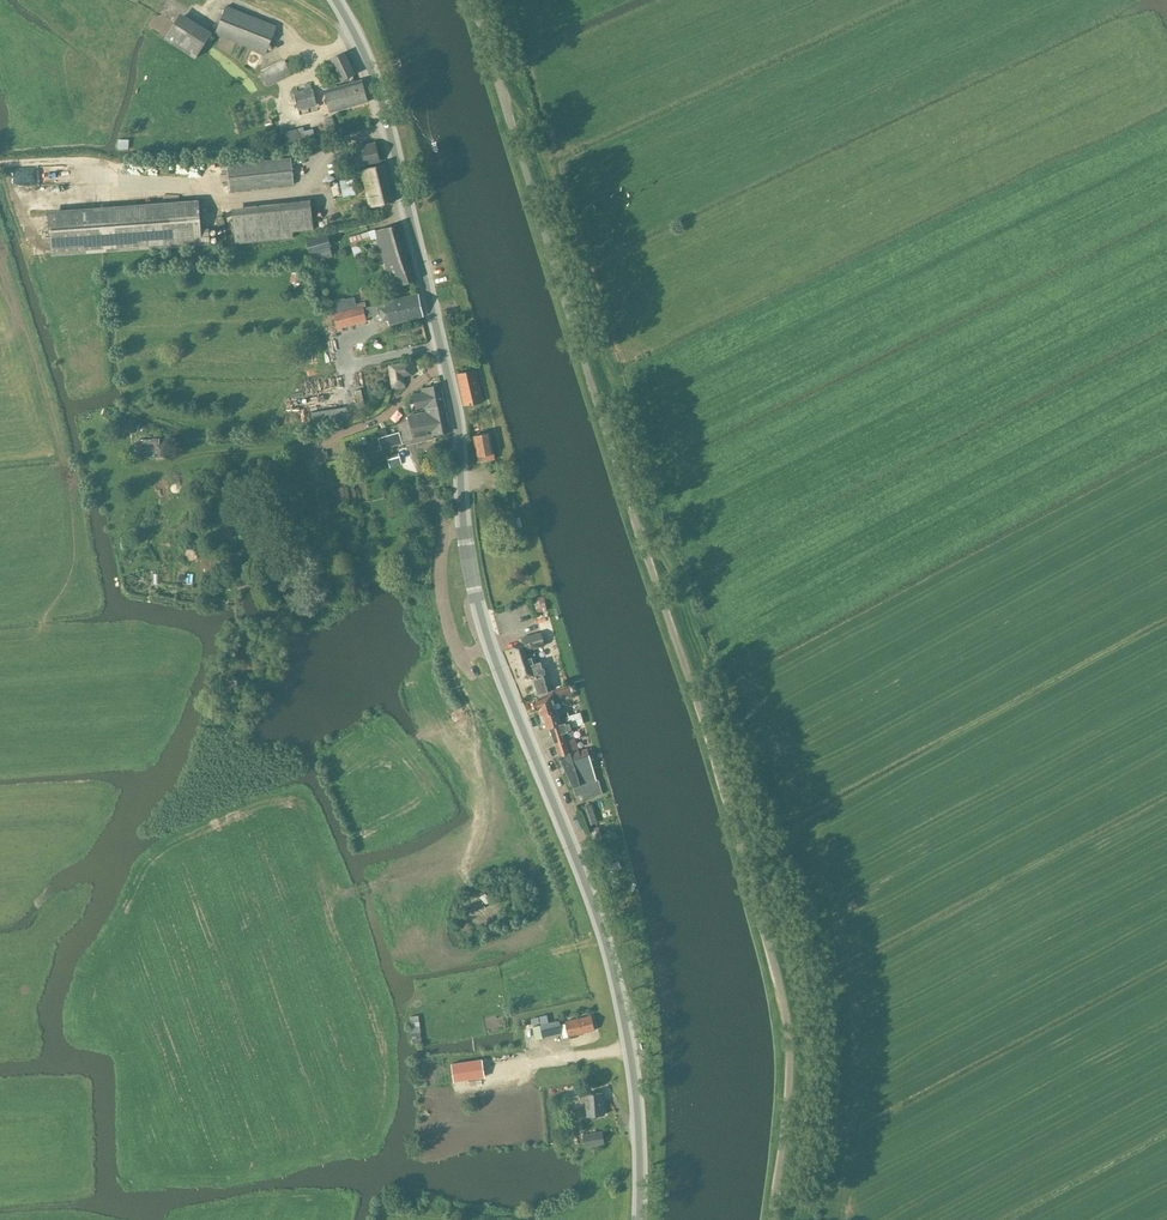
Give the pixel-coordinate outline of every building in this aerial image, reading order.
[(226,5),(215,34),(266,55),(277,25),(226,5)] [(164,39),(196,59),(212,33),(181,13),(164,39)] [(330,59),(340,81),(355,74),(346,52),(330,59)] [(285,60),(260,72),(268,87),(292,75),(285,60)] [(331,112),(368,102),(362,80),(325,90),(331,112)] [(304,84),(305,88),(294,91),(299,111),(317,107),(313,87),(311,87),(310,83),(304,84)] [(304,126),(282,133),(286,148),(308,142),(304,126)] [(119,139),(118,147),(128,148),(129,139),(119,139)] [(354,167),(355,171),(362,170),(366,169),(365,164),(380,160),(375,142),(347,149),(351,168),(354,167)] [(230,192),(294,185),(291,157),(227,164),(230,192)] [(366,169),(362,170),(369,206),(394,201),(387,164),(366,169)] [(64,167),(14,168),(14,186),(20,186),(21,209),(55,208),(55,186),(64,186),(64,167)] [(334,199),(357,194),(353,177),(329,183),(334,199)] [(153,188),(188,189),(188,179),(154,178),(153,188)] [(314,230),(311,199),(231,208),(235,244),(294,238),(293,232),(314,230)] [(48,211),(52,256),(211,245),(210,229),(202,229),(200,200),(48,211)] [(375,231),(373,232),(375,239),(382,259),(392,288),(414,280),(415,280),(407,252),(398,224),(375,231)] [(310,253),(332,247),(327,233),(306,239),(310,253)] [(418,294),(385,302),(385,303),(386,306),(390,323),(423,315),(418,294)] [(330,301),(334,313),(363,306),(363,307),(366,306),(365,302),(356,304),(354,297),(345,299),(337,300),(330,301)] [(377,305),(370,307),(373,315),(379,314),(378,308),(377,305)] [(363,306),(334,313),(333,313),(337,329),(358,323),(367,321),(366,317),(363,308),(363,307),(363,306)] [(392,389),(405,387),(403,375),(415,374),(413,362),(389,365),(392,389)] [(464,406),(483,402),(476,369),(457,373),(464,406)] [(425,407),(426,410),(445,406),(440,385),(422,389),(422,393),(413,395),(416,408),(425,407)] [(315,427),(351,420),(348,405),(313,412),(315,427)] [(445,406),(426,410),(427,412),(410,416),(415,442),(433,438),(433,435),(450,431),(445,406)] [(378,428),(380,435),(403,431),(402,424),(378,428)] [(388,435),(379,437),(382,448),(402,443),(399,432),(388,435)] [(474,434),(478,462),(495,459),(491,432),(474,434)] [(149,441),(141,442),(142,452),(152,451),(153,451),(152,439),(149,439),(149,441)] [(362,453),(379,449),(377,444),(360,448),(362,453)] [(398,454),(388,456),(390,466),(401,463),(398,454)] [(325,481),(323,466),(314,468),(316,483),(325,481)] [(350,499),(348,486),(338,487),(340,500),(350,499)] [(530,605),(534,604),(536,613),(547,611),(545,602),(544,596),(529,599),(530,605)] [(524,677),(525,677),(526,680),(531,679),(535,695),(538,694),(548,692),(544,675),(546,674),(544,667),(542,668),(540,662),(537,663),(535,653),(527,655),(526,651),(546,645),(542,631),(521,637),(522,644),(515,646),(519,658),(521,666),(524,677)] [(548,692),(538,694),(538,697),(540,697),(552,693),(552,694),(554,694),(555,696),(570,692),(568,686),(568,685),(555,689),(553,690),(548,692)] [(540,715),(557,710),(552,694),(552,693),(540,697),(538,697),(535,698),(534,699),(532,702),(534,709),(539,711),(540,715)] [(581,712),(560,719),(557,710),(540,715),(544,729),(550,727),(582,718),(581,712)] [(584,724),(582,718),(550,727),(554,742),(555,742),(555,744),(567,740),(565,734),(574,732),(572,727),(584,724)] [(567,740),(555,744),(559,755),(570,752),(571,758),(583,755),(584,756),(589,755),(587,749),(587,748),(579,750),(575,738),(567,740)] [(559,755),(558,756),(561,761),(563,767),(565,771),(574,768),(575,772),(587,769),(587,770),(593,768),(590,760),(589,755),(584,756),(583,755),(571,758),(570,752),(559,755)] [(574,768),(565,771),(567,774),(573,787),(575,796),(591,791),(589,782),(596,780),(597,780),(593,768),(587,770),(587,769),(575,772),(574,768)] [(597,823),(592,806),(584,809),(589,825),(597,823)] [(601,836),(599,827),(589,829),(592,839),(601,836)] [(543,1037),(562,1033),(564,1038),(569,1037),(569,1038),(579,1036),(578,1034),(594,1030),(591,1015),(565,1021),(566,1023),(561,1024),(560,1020),(540,1024),(543,1037)] [(550,1053),(551,1065),(560,1064),(558,1052),(550,1053)] [(485,1060),(464,1063),(465,1075),(487,1072),(485,1060)] [(585,1094),(575,1095),(576,1106),(585,1105),(586,1116),(605,1114),(603,1093),(585,1094)] [(583,1134),(585,1147),(604,1144),(603,1131),(583,1134)]
